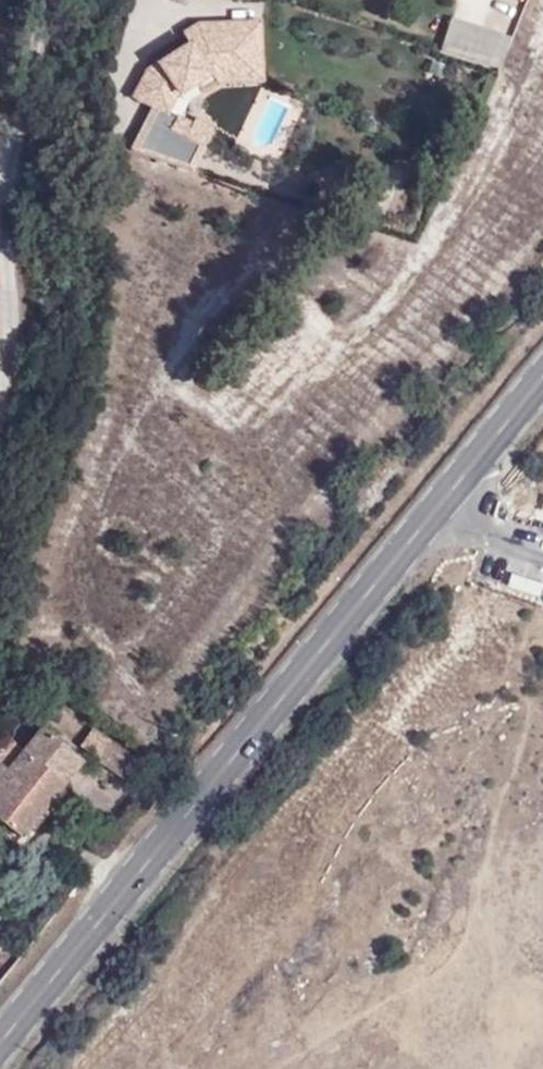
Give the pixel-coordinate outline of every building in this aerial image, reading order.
[(261,63),(260,30),(260,22),(198,24),(207,41),(197,47),(193,41),(148,69),(134,95),(167,113),(176,96),(196,82),(216,68),(243,69),(243,63),(251,63),(261,63)] [(198,24),(187,31),(193,41),(197,47),(207,41),(198,24)] [(496,67),(504,42),(450,24),(442,50),(496,67)] [(219,81),(262,80),(261,63),(251,63),(243,63),(243,69),(216,68),(196,82),(202,91),(219,81)] [(279,160),(300,100),(257,85),(236,145),(279,160)] [(194,125),(178,117),(172,130),(188,137),(194,125)] [(205,146),(214,129),(197,120),(194,125),(188,137),(205,146)] [(0,752),(0,763),(7,769),(42,727),(28,715),(0,752)] [(81,742),(107,757),(117,742),(91,726),(81,742)] [(0,763),(0,822),(19,838),(83,760),(42,727),(7,769),(0,763)]
